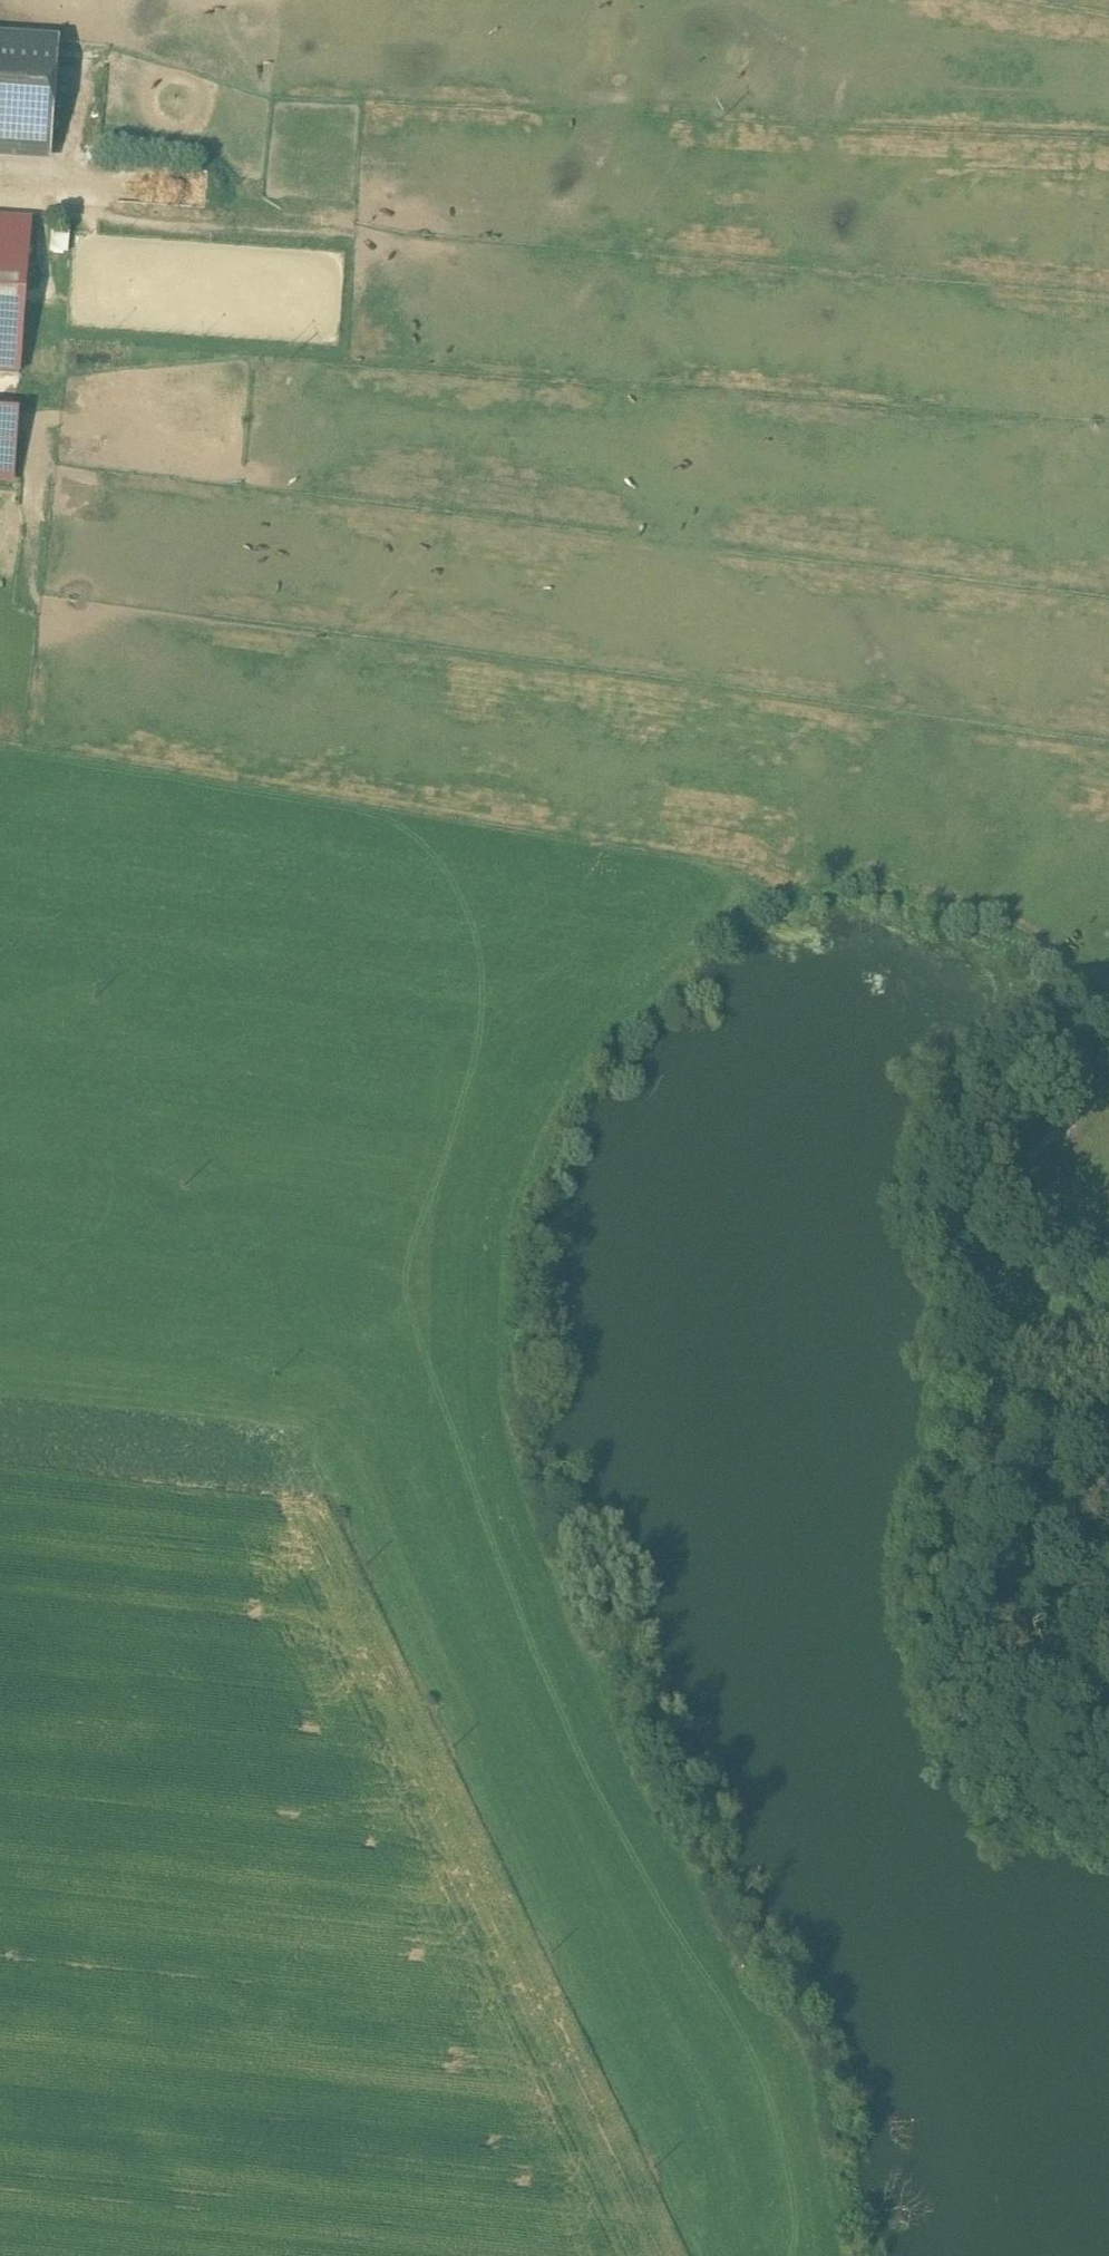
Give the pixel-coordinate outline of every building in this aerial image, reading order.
[(48,149),(51,99),(54,99),(59,40),(0,37),(0,145),(48,149)] [(13,376),(26,221),(0,219),(0,375),(13,376)] [(12,475),(16,405),(0,404),(0,474),(12,475)]
